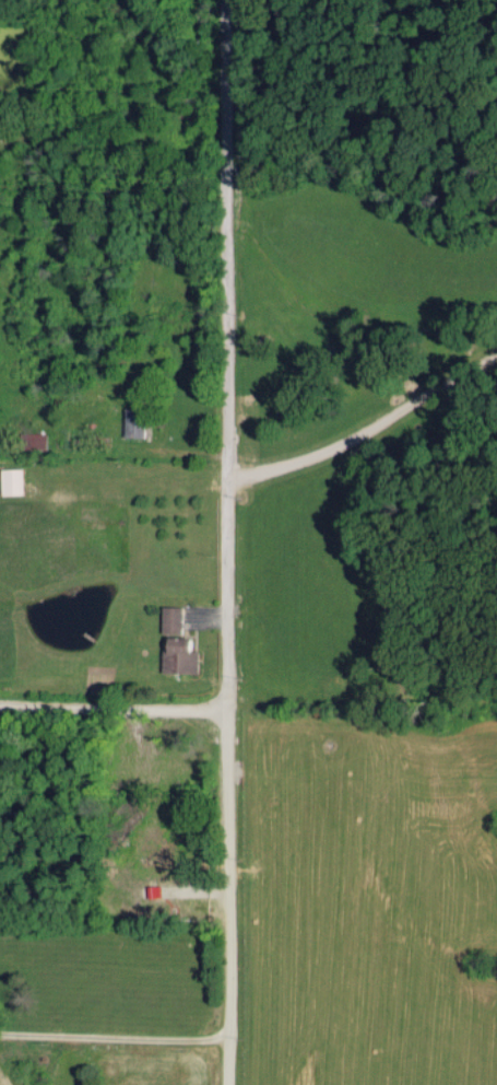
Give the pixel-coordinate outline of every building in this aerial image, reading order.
[(126,437),(147,437),(148,409),(126,408),(126,437)] [(4,495),(26,494),(25,468),(3,469),(4,495)] [(184,607),(164,606),(164,633),(184,633),(184,607)] [(199,673),(200,639),(175,638),(175,651),(165,651),(164,672),(199,673)]
